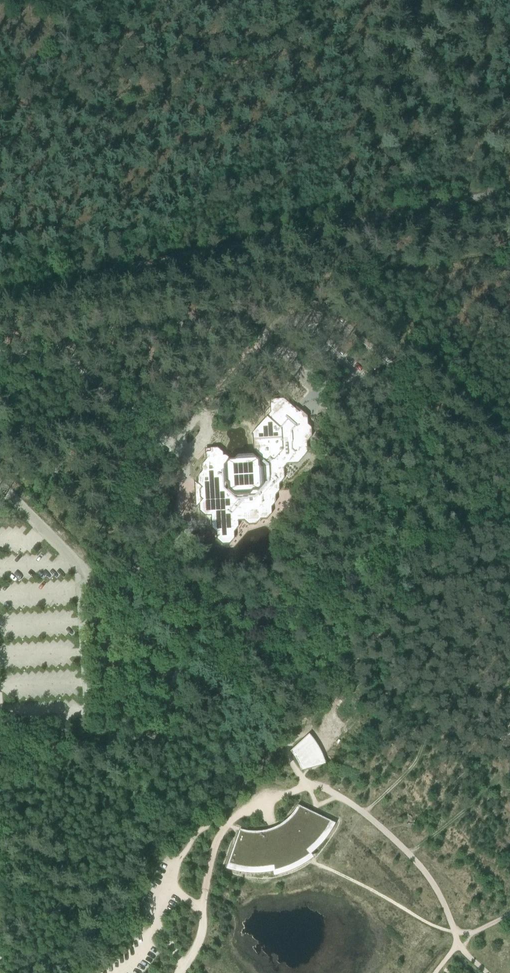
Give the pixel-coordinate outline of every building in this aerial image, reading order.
[(201,472),(197,477),(198,484),(203,489),(204,499),(199,504),(199,511),(204,516),(211,516),(212,528),(217,532),(217,539),(222,544),(229,544),(234,538),(233,531),(237,527),(237,521),(243,520),(248,525),(256,525),(259,520),(266,520),(270,515),(270,508),(275,503),(274,496),(279,491),(278,484),(284,479),(283,469),(287,465),(297,464),(306,454),(306,443),(311,438),(311,437),(310,428),(307,425),(307,416),(301,411),(299,413),(295,410),(283,399),(270,400),(269,400),(270,414),(251,435),(253,437),(253,451),(260,458),(257,462),(251,457),(236,458),(228,468),(228,464),(227,465),(227,461),(224,458),(221,459),(221,454),(217,448),(210,449),(205,454),(206,461),(201,466),(201,472)] [(67,666),(57,673),(65,683),(74,675),(67,666)] [(305,739),(292,750),(293,752),(294,753),(295,754),(296,755),(296,756),(297,757),(298,759),(299,760),(299,761),(300,763),(301,764),(301,765),(302,767),(302,768),(303,769),(320,764),(319,763),(319,761),(318,759),(317,758),(317,756),(316,754),(315,753),(314,751),(314,750),(313,748),(312,747),(311,745),(310,744),(309,743),(308,741),(307,740),(305,739)] [(239,831),(229,866),(230,864),(232,864),(233,865),(235,865),(237,866),(239,866),(241,866),(243,867),(245,867),(247,867),(249,867),(251,867),(253,868),(255,868),(256,868),(258,868),(260,867),(262,867),(264,867),(266,867),(266,866),(272,864),(274,873),(275,873),(275,870),(279,869),(281,869),(283,868),(285,868),(286,867),(288,866),(290,866),(292,865),(293,864),(295,863),(297,862),(298,861),(300,860),(302,859),(303,858),(305,857),(309,854),(310,856),(311,856),(305,849),(308,847),(310,845),(311,846),(313,845),(314,843),(315,842),(317,841),(318,839),(319,838),(320,836),(321,835),(322,834),(324,832),(325,831),(326,829),(327,827),(327,826),(328,824),(329,823),(331,824),(331,823),(299,806),(298,808),(298,809),(297,810),(296,811),(295,812),(295,814),(294,815),(293,816),(292,817),(291,818),(290,819),(289,820),(288,821),(287,822),(286,823),(284,824),(283,825),(282,825),(281,826),(280,827),(278,828),(277,828),(276,829),(274,829),(273,830),(272,830),(270,831),(269,831),(268,832),(266,832),(265,832),(264,833),(262,833),(261,833),(259,833),(258,833),(256,833),(255,833),(254,833),(252,833),(251,833),(249,833),(248,833),(246,833),(245,833),(244,832),(242,832),(241,832),(239,831)]
